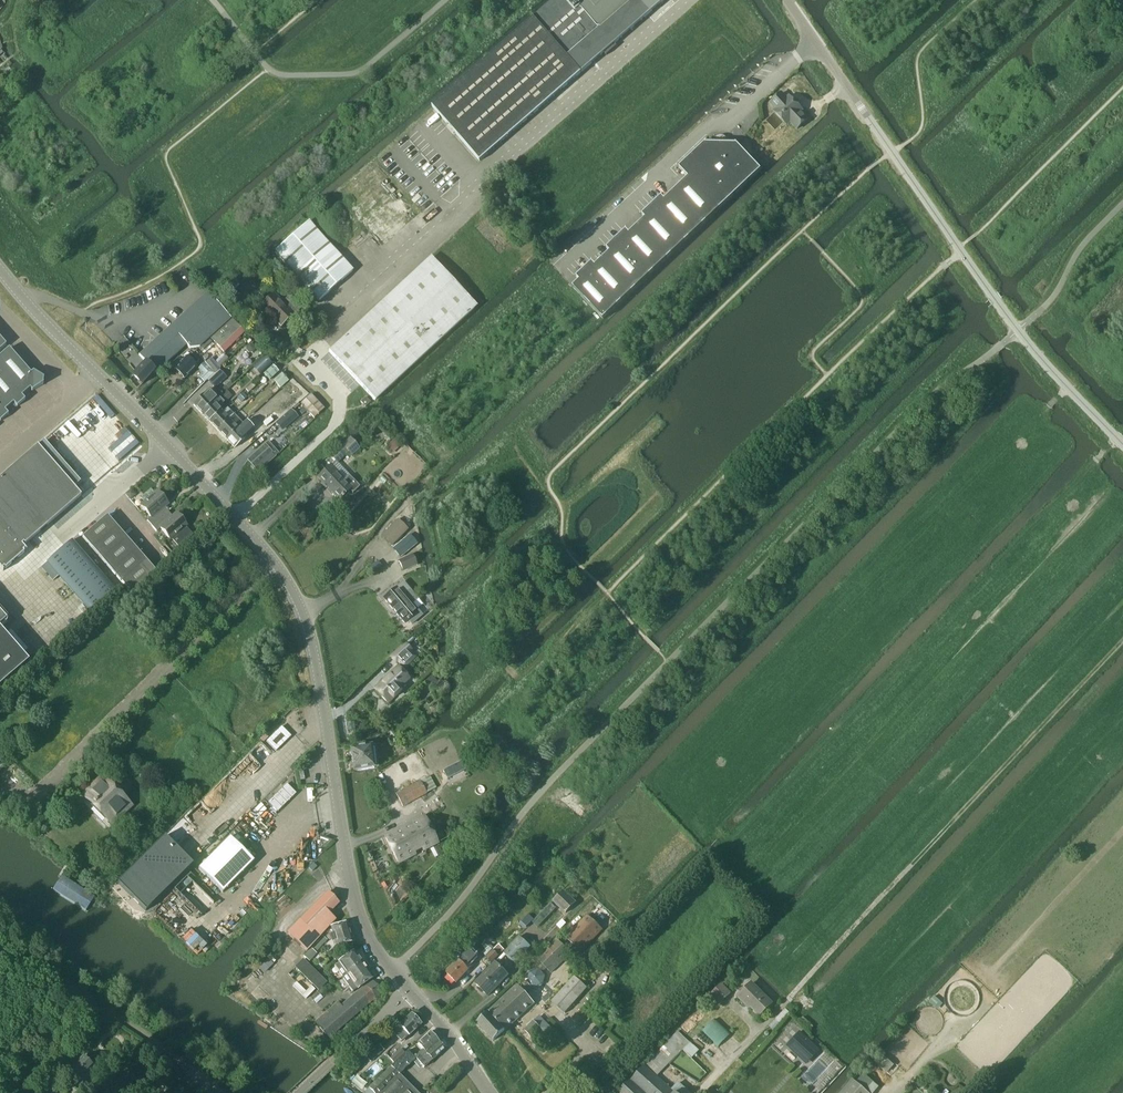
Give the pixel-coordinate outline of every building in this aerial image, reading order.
[(533,18),(581,73),(664,0),(554,0),(533,18)] [(581,73),(533,18),(533,17),(532,18),(533,18),(432,107),(480,161),(581,73),(581,74),(581,73)] [(797,129),(807,120),(800,112),(802,111),(789,97),(786,100),(781,94),(770,104),(776,110),(774,112),(786,125),(790,122),(797,129)] [(679,169),(688,178),(719,210),(761,171),(736,145),(724,145),(724,140),(717,140),(717,145),(705,144),(679,169)] [(688,178),(672,193),(687,209),(703,225),(719,210),(688,178)] [(661,198),(652,207),(664,220),(677,233),(685,242),(703,225),(687,209),(672,193),(664,201),(661,198)] [(645,219),(637,227),(646,236),(658,249),(667,259),(685,242),(677,233),(664,220),(652,207),(642,216),(645,219)] [(308,221),(274,252),(318,301),(352,271),(308,221)] [(626,231),(616,240),(628,253),(642,268),(650,276),(667,259),(658,249),(646,236),(637,227),(629,234),(626,231)] [(610,253),(602,260),(611,270),(625,285),(632,292),(650,276),(642,268),(628,253),(616,240),(607,249),(610,253)] [(428,260),(328,352),(374,401),(473,309),(428,260)] [(592,263),(584,271),(596,283),(607,295),(618,306),(632,292),(625,285),(611,270),(602,260),(595,267),(592,263)] [(243,274),(257,287),(264,280),(251,267),(243,274)] [(579,281),(573,288),(603,320),(618,306),(607,295),(596,283),(584,271),(576,278),(579,281)] [(281,327),(292,316),(285,308),(287,306),(273,293),(262,304),(275,317),(273,319),(281,327)] [(145,362),(155,372),(154,372),(155,373),(186,345),(189,349),(200,347),(210,338),(231,319),(209,296),(207,294),(139,355),(145,362)] [(240,311),(245,315),(249,311),(245,306),(240,311)] [(243,332),(231,319),(210,338),(223,352),(243,332)] [(246,347),(246,350),(249,353),(252,353),(255,350),(255,347),(252,344),(249,344),(246,347)] [(43,379),(33,371),(32,372),(31,374),(9,348),(0,356),(0,421),(8,415),(5,411),(13,404),(16,407),(25,400),(21,396),(30,389),(31,391),(43,385),(42,384),(43,380),(43,379)] [(195,365),(198,361),(190,354),(182,362),(179,358),(171,365),(175,369),(174,369),(184,379),(196,366),(195,365)] [(258,362),(264,368),(269,363),(264,357),(258,362)] [(206,363),(215,372),(220,368),(211,358),(206,363)] [(145,362),(132,375),(142,384),(155,372),(145,362)] [(207,380),(215,373),(215,372),(206,363),(205,364),(204,363),(198,369),(202,373),(198,377),(204,383),(207,380)] [(272,366),(263,374),(269,380),(278,372),(272,366)] [(215,373),(207,380),(215,388),(226,377),(219,369),(220,368),(215,372),(215,373)] [(273,380),(276,383),(280,388),(288,381),(281,373),(273,380)] [(252,383),(245,389),(248,393),(255,387),(252,383)] [(201,414),(201,413),(213,403),(217,399),(216,399),(217,398),(209,390),(193,405),(201,414)] [(226,402),(232,397),(226,391),(220,397),(226,402)] [(237,405),(247,397),(243,392),(234,401),(237,405)] [(300,404),(314,419),(324,409),(310,395),(300,404)] [(365,397),(360,402),(365,407),(370,402),(365,397)] [(201,413),(210,422),(221,412),(217,408),(221,404),(217,399),(213,403),(201,413)] [(210,422),(218,431),(234,415),(227,408),(222,413),(221,412),(210,422)] [(270,428),(268,426),(276,420),(267,410),(262,416),(265,419),(263,420),(266,424),(265,426),(260,421),(251,430),(257,438),(265,431),(266,432),(270,428)] [(218,431),(226,439),(237,429),(243,424),(234,415),(218,431)] [(244,422),(247,425),(253,421),(249,417),(244,422)] [(285,430),(278,423),(270,430),(277,437),(285,430)] [(237,429),(226,439),(234,448),(245,438),(241,433),(244,430),(241,427),(238,430),(237,429)] [(337,463),(348,453),(351,456),(359,449),(349,439),(331,457),(337,463)] [(395,439),(385,448),(391,454),(401,445),(395,439)] [(247,460),(258,472),(264,466),(261,462),(271,453),(274,456),(277,453),(268,443),(265,445),(247,460)] [(81,496),(37,446),(0,478),(0,568),(3,571),(26,551),(21,545),(23,544),(24,545),(81,496)] [(339,500),(349,490),(352,493),(359,487),(349,476),(344,481),(330,466),(317,478),(339,500)] [(130,500),(136,494),(132,489),(126,494),(130,500)] [(150,518),(147,521),(152,527),(168,512),(164,507),(168,504),(157,492),(140,506),(150,518)] [(181,545),(192,536),(185,527),(187,526),(176,514),(172,517),(168,512),(152,527),(156,532),(160,529),(170,540),(171,539),(177,545),(179,546),(181,545)] [(82,538),(92,549),(117,527),(107,516),(82,538)] [(391,546),(407,530),(397,520),(381,536),(391,546)] [(92,549),(101,560),(126,538),(117,527),(92,549)] [(409,534),(392,549),(400,558),(417,544),(409,534)] [(101,560),(111,571),(136,550),(126,538),(101,560)] [(72,541),(46,563),(90,613),(115,591),(72,541)] [(136,550),(111,571),(121,583),(146,561),(136,550)] [(403,571),(416,565),(412,555),(399,561),(403,571)] [(156,572),(146,561),(121,583),(131,594),(156,572)] [(368,568),(373,574),(382,567),(377,561),(368,568)] [(417,613),(416,612),(423,606),(416,598),(415,598),(403,583),(396,588),(397,590),(385,600),(404,623),(417,613)] [(28,662),(0,630),(0,686),(28,662)] [(397,664),(398,663),(403,668),(415,657),(410,652),(411,651),(404,644),(391,658),(397,664)] [(398,689),(408,679),(397,668),(375,690),(387,703),(400,691),(398,689)] [(439,684),(431,675),(425,681),(432,688),(434,689),(439,684)] [(283,734),(275,727),(261,742),(268,749),(283,734)] [(353,771),(374,769),(371,746),(350,749),(353,771)] [(450,767),(452,771),(459,767),(457,763),(450,767)] [(115,810),(120,815),(130,805),(106,781),(97,791),(93,787),(83,797),(91,805),(92,805),(93,805),(94,806),(95,805),(107,818),(115,810)] [(419,782),(396,795),(402,806),(426,794),(419,782)] [(471,791),(479,799),(488,791),(480,783),(471,791)] [(277,812),(296,794),(286,785),(268,803),(277,812)] [(423,851),(438,844),(424,816),(384,836),(398,864),(415,855),(412,849),(420,845),(423,851)] [(165,834),(116,883),(146,912),(195,864),(165,834)] [(222,892),(253,861),(229,837),(199,868),(222,892)] [(572,880),(572,881),(580,887),(586,881),(578,874),(572,880)] [(576,903),(563,891),(552,903),(565,914),(576,903)] [(328,914),(338,903),(327,893),(287,934),(306,952),(335,921),(328,914)] [(517,986),(488,1012),(476,1023),(493,1041),(505,1030),(533,1004),(524,993),(531,987),(532,988),(542,986),(545,977),(541,972),(545,968),(551,973),(570,954),(576,948),(581,952),(602,930),(587,915),(566,938),(570,942),(565,948),(556,939),(537,959),(543,965),(539,969),(528,971),(525,981),(526,981),(519,988),(517,986)] [(336,947),(352,942),(346,923),(330,928),(336,947)] [(322,935),(316,942),(321,947),(327,940),(322,935)] [(515,964),(530,947),(519,937),(503,954),(515,964)] [(492,963),(504,950),(498,945),(485,957),(492,963)] [(310,948),(303,956),(309,962),(317,954),(315,953),(310,948)] [(334,967),(342,977),(361,963),(361,962),(361,960),(359,957),(357,957),(353,952),(338,963),(334,967)] [(447,973),(456,983),(469,971),(464,966),(466,963),(461,958),(447,973)] [(267,959),(258,968),(263,974),(273,964),(267,959)] [(480,959),(474,965),(481,973),(487,967),(480,959)] [(295,967),(314,986),(321,978),(303,960),(295,967)] [(352,992),(357,989),(372,978),(366,970),(367,968),(364,964),(362,964),(361,963),(342,977),(352,992)] [(488,996),(508,976),(495,963),(475,984),(488,996)] [(565,1013),(587,988),(574,977),(552,1002),(565,1013)] [(321,978),(314,986),(318,990),(326,983),(321,978)] [(328,1038),(351,1019),(381,992),(372,981),(341,1007),(337,1003),(314,1022),(328,1038)] [(292,986),(302,996),(306,992),(296,982),(292,986)] [(759,1015),(771,1004),(751,984),(738,997),(750,1009),(751,1007),(759,1015)] [(721,1004),(731,994),(721,985),(711,994),(721,1004)] [(302,996),(305,999),(315,990),(311,986),(306,992),(302,996)] [(403,1041),(408,1036),(420,1024),(417,1020),(417,1018),(414,1015),(412,1015),(411,1014),(398,1026),(393,1031),(403,1041)] [(531,1037),(533,1035),(540,1042),(552,1029),(539,1016),(524,1030),(531,1037)] [(671,1090),(656,1077),(682,1050),(689,1043),(678,1032),(676,1034),(645,1067),(643,1066),(631,1081),(629,1080),(617,1092),(674,1092),(671,1090)] [(786,1046),(806,1065),(820,1051),(800,1032),(786,1046)] [(418,1044),(423,1050),(426,1053),(438,1042),(430,1033),(418,1044)] [(49,1053),(52,1047),(41,1041),(38,1047),(49,1053)] [(423,1068),(444,1049),(438,1042),(426,1053),(423,1050),(414,1058),(423,1068)] [(365,1057),(370,1062),(383,1050),(378,1044),(365,1057)] [(389,1059),(393,1063),(406,1051),(402,1047),(389,1059)] [(407,1085),(398,1075),(415,1061),(406,1051),(393,1063),(394,1064),(368,1088),(373,1092),(399,1092),(407,1085)] [(81,1080),(93,1067),(83,1057),(67,1073),(72,1079),(76,1075),(81,1080)] [(414,1062),(420,1068),(422,1066),(416,1060),(415,1061),(414,1062)] [(879,1087),(864,1074),(856,1083),(852,1080),(841,1092),(874,1092),(879,1087)] [(399,1092),(416,1092),(407,1085),(399,1092)]
